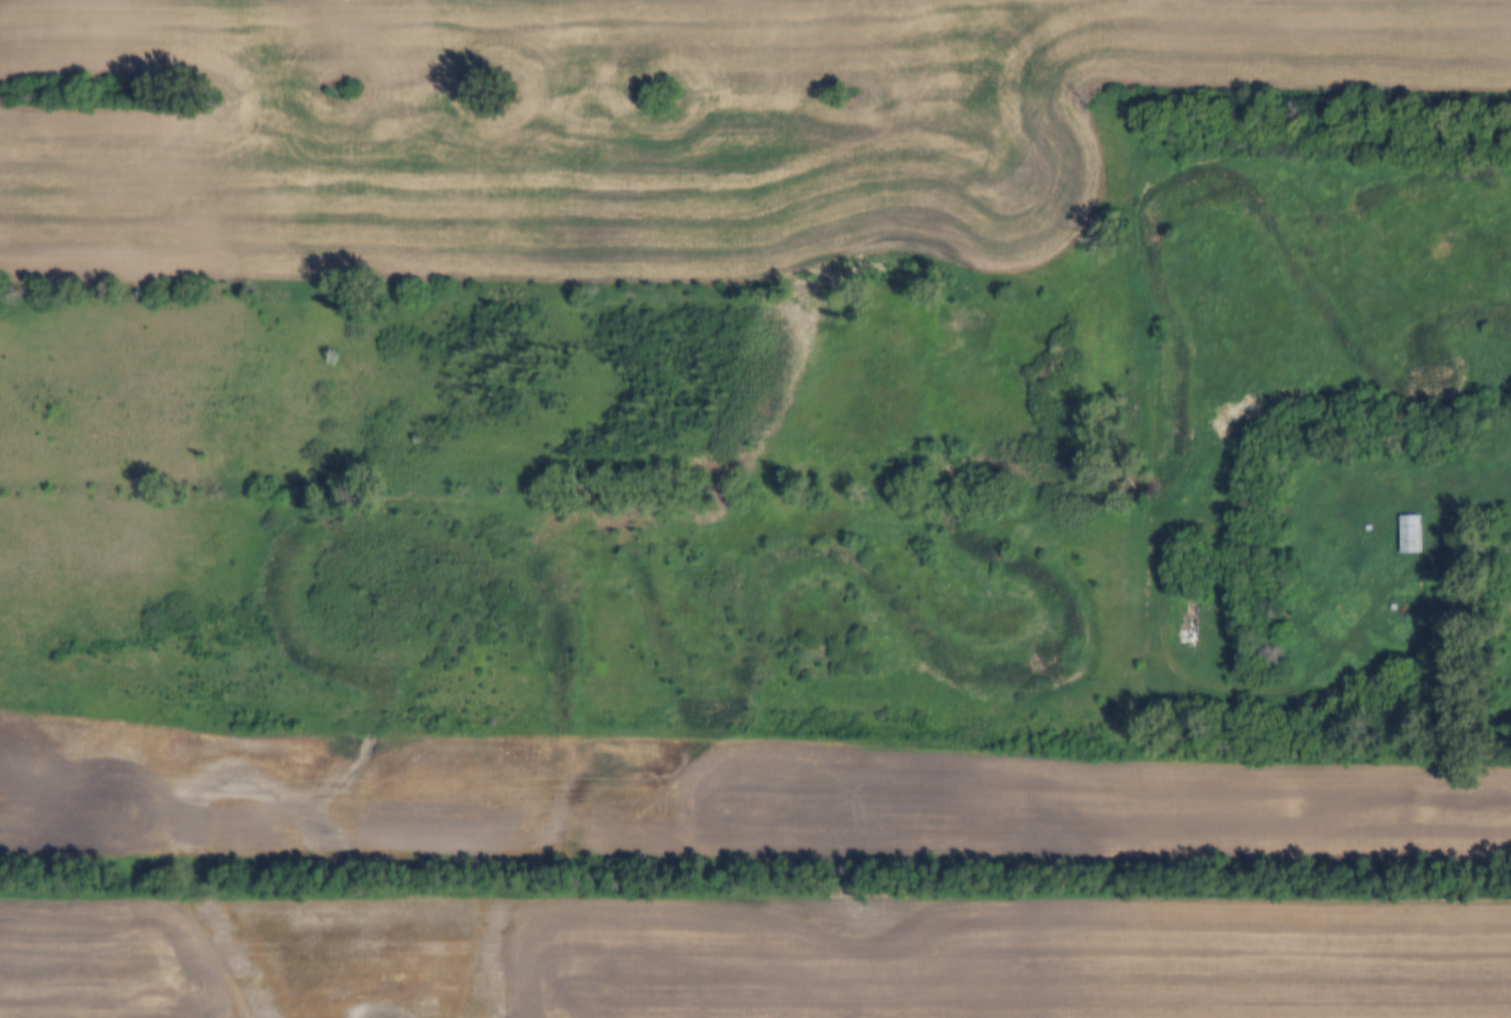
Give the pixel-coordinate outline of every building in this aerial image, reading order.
[(1398,553),(1420,553),(1420,514),(1398,514),(1398,553)]
